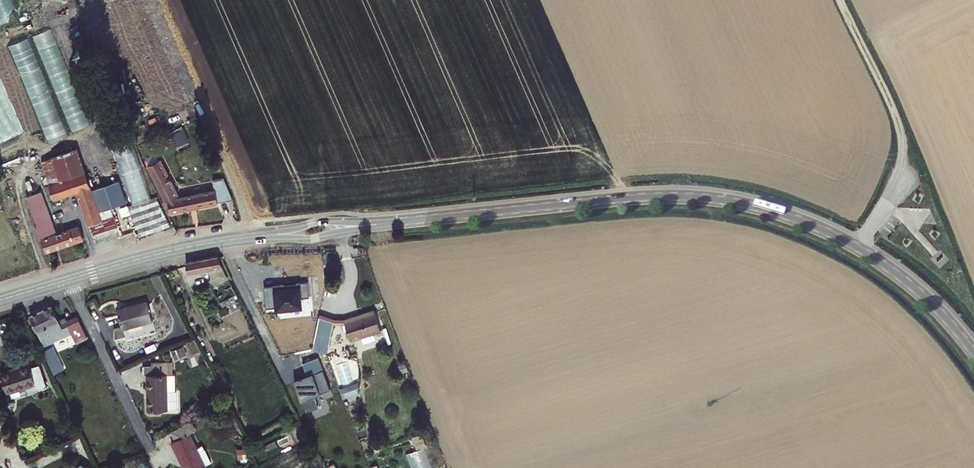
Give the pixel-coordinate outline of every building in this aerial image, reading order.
[(90,124),(52,29),(32,36),(71,131),(90,124)] [(29,37),(0,49),(0,137),(9,159),(69,135),(29,37)] [(170,134),(175,148),(189,143),(184,129),(170,134)] [(127,202),(119,180),(112,182),(98,141),(78,149),(93,196),(106,192),(111,207),(127,202)] [(117,227),(111,207),(106,192),(93,196),(78,149),(77,147),(51,156),(52,157),(40,161),(54,199),(76,192),(93,236),(117,227)] [(170,212),(233,199),(223,177),(175,187),(160,158),(147,165),(165,201),(167,201),(170,212)] [(46,251),(84,239),(79,224),(59,231),(58,225),(50,227),(47,219),(49,219),(39,192),(27,197),(46,251)] [(138,237),(170,225),(156,196),(128,206),(138,237)] [(231,279),(221,256),(185,265),(187,271),(190,278),(216,271),(220,281),(231,279)] [(243,302),(233,282),(212,292),(219,308),(234,301),(236,306),(243,302)] [(153,320),(147,299),(117,307),(123,328),(153,320)] [(61,323),(54,309),(33,315),(48,346),(56,341),(50,328),(61,323)] [(381,331),(374,311),(345,321),(352,341),(381,331)] [(313,350),(327,353),(334,323),(343,325),(344,320),(321,315),(313,350)] [(68,321),(73,333),(75,338),(86,333),(78,316),(68,321)] [(56,341),(73,333),(68,321),(67,320),(61,323),(50,328),(56,341)] [(90,340),(86,333),(75,338),(79,345),(90,340)] [(47,351),(50,356),(58,373),(70,368),(62,353),(59,345),(47,351)] [(45,382),(36,363),(33,364),(42,383),(45,382)] [(42,383),(33,364),(4,378),(13,396),(42,383)] [(171,394),(170,376),(175,376),(175,367),(154,368),(154,377),(149,377),(152,414),(172,413),(172,411),(182,411),(180,393),(171,394)] [(175,376),(170,376),(171,394),(180,393),(179,376),(175,376)] [(340,384),(340,396),(358,395),(358,383),(340,384)] [(193,437),(196,435),(192,427),(174,435),(178,444),(175,446),(185,467),(207,467),(193,437)] [(269,456),(279,452),(274,441),(264,445),(269,456)] [(406,453),(411,467),(431,467),(424,447),(406,453)] [(78,459),(69,467),(87,467),(78,459)]
